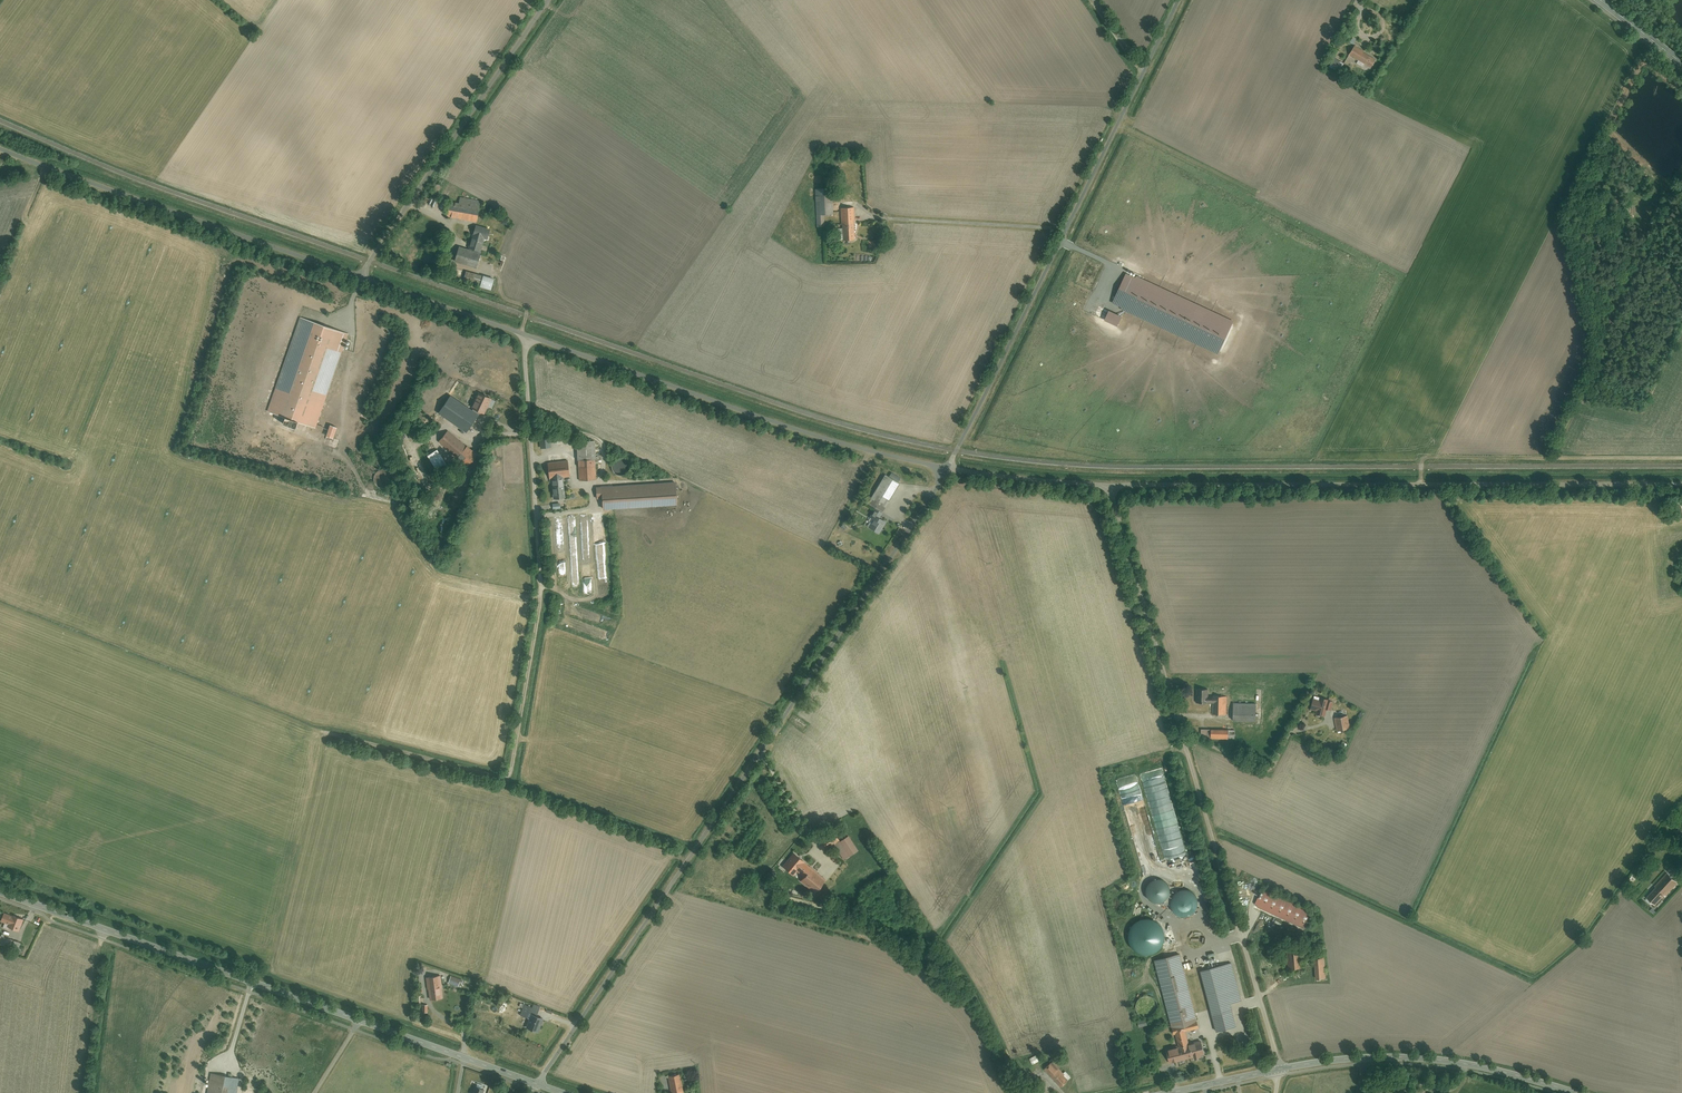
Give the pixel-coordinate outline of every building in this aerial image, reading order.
[(1373,44),(1371,49),(1378,53),(1381,49),(1373,44)] [(1369,68),(1374,59),(1353,47),(1348,55),(1369,68)] [(1332,57),(1328,64),(1338,70),(1342,63),(1332,57)] [(829,190),(811,190),(813,227),(822,227),(822,214),(830,214),(829,190)] [(447,203),(445,218),(473,222),(476,203),(457,200),(457,205),(447,203)] [(852,242),(852,206),(837,206),(838,220),(841,220),(841,242),(852,242)] [(460,246),(455,261),(476,268),(485,238),(488,239),(491,229),(477,225),(470,249),(460,246)] [(1126,269),(1109,303),(1217,357),(1234,322),(1126,269)] [(495,279),(466,271),(464,277),(481,282),(480,287),(492,291),(495,279)] [(288,429),(291,422),(312,429),(347,335),(300,317),(265,412),(277,417),(275,424),(288,429)] [(491,395),(474,388),(469,406),(450,393),(435,414),(464,435),(476,417),(481,419),(491,395)] [(326,425),(322,437),(330,440),(335,428),(326,425)] [(477,456),(444,431),(435,443),(459,462),(462,459),(469,465),(477,456)] [(597,478),(593,441),(577,442),(581,480),(597,478)] [(427,442),(422,445),(438,469),(443,465),(427,442)] [(631,468),(631,467),(631,465),(630,463),(629,462),(628,460),(627,459),(625,459),(623,458),(622,458),(620,458),(618,459),(617,460),(616,461),(615,462),(614,464),(614,465),(614,467),(614,469),(614,470),(615,472),(616,473),(618,474),(619,475),(621,475),(623,475),(624,475),(626,474),(627,474),(628,473),(629,471),(630,470),(631,468)] [(569,463),(550,464),(551,478),(554,477),(556,498),(566,498),(565,478),(570,477),(569,463)] [(391,483),(391,481),(391,480),(391,478),(390,477),(389,475),(388,474),(386,474),(385,473),(383,473),(381,473),(380,474),(378,475),(377,476),(376,477),(375,479),(375,480),(375,482),(375,483),(376,485),(377,486),(378,487),(379,488),(380,489),(382,489),(383,490),(385,489),(386,489),(388,488),(389,487),(390,486),(391,484),(391,483)] [(876,535),(882,524),(875,519),(897,481),(882,473),(862,506),(871,511),(867,519),(871,521),(866,530),(876,535)] [(673,483),(597,487),(598,495),(604,495),(605,508),(674,504),(673,483)] [(1208,690),(1197,690),(1197,704),(1210,704),(1210,715),(1226,715),(1226,696),(1208,696),(1208,690)] [(1330,712),(1333,702),(1311,697),(1308,710),(1314,711),(1313,715),(1324,717),(1325,711),(1330,712)] [(1231,705),(1231,720),(1253,721),(1253,705),(1231,705)] [(1348,728),(1346,717),(1333,720),(1335,732),(1348,728)] [(1199,739),(1233,739),(1233,730),(1199,730),(1199,739)] [(833,842),(842,855),(858,844),(848,831),(842,835),(835,826),(819,838),(826,847),(833,842)] [(812,891),(822,878),(797,858),(800,855),(793,849),(782,862),(800,877),(798,880),(812,891)] [(1655,905),(1676,884),(1667,874),(1645,896),(1655,905)] [(1149,881),(1146,883),(1144,887),(1143,890),(1144,894),(1146,897),(1149,900),(1152,901),(1156,902),(1160,901),(1163,899),(1165,896),(1166,892),(1166,889),(1165,885),(1163,882),(1160,880),(1156,879),(1152,879),(1149,881)] [(1260,889),(1252,907),(1303,929),(1311,911),(1260,889)] [(1174,896),(1171,898),(1169,902),(1169,905),(1169,909),(1171,912),(1174,915),(1177,917),(1181,917),(1185,916),(1188,914),(1190,911),(1192,907),(1192,904),(1191,900),(1188,897),(1185,895),(1181,894),(1177,894),(1174,896)] [(4,913),(1,921),(19,927),(23,914),(15,911),(13,916),(4,913)] [(1134,922),(1130,926),(1127,931),(1126,937),(1127,943),(1129,948),(1134,953),(1140,955),(1146,956),(1152,954),(1157,950),(1161,945),(1162,939),(1162,933),(1160,928),(1156,923),(1151,920),(1145,919),(1139,920),(1134,922)] [(18,951),(21,944),(0,936),(0,945),(18,951)] [(1286,948),(1285,967),(1300,967),(1300,948),(1286,948)] [(1178,955),(1153,962),(1177,1046),(1163,1050),(1166,1063),(1202,1053),(1198,1040),(1187,1043),(1184,1033),(1199,1029),(1178,955)] [(1312,960),(1313,979),(1325,978),(1324,959),(1312,960)] [(1230,964),(1198,972),(1210,1017),(1230,1012),(1228,1005),(1240,1002),(1230,964)] [(465,978),(453,973),(451,980),(462,985),(465,978)] [(437,974),(425,977),(429,998),(441,996),(437,974)] [(524,1027),(537,1032),(542,1015),(536,1012),(538,1006),(520,1000),(516,1012),(524,1015),(526,1010),(530,1011),(524,1027)] [(1029,1059),(1031,1065),(1038,1061),(1036,1056),(1029,1059)] [(1054,1060),(1050,1064),(1050,1063),(1043,1069),(1058,1087),(1069,1078),(1064,1072),(1060,1075),(1056,1070),(1059,1066),(1054,1060)] [(666,1074),(670,1092),(684,1092),(679,1071),(666,1074)] [(212,1075),(209,1092),(237,1092),(239,1080),(212,1075)] [(475,1090),(471,1089),(470,1092),(480,1092),(481,1092),(484,1092),(487,1085),(477,1082),(475,1090)]
